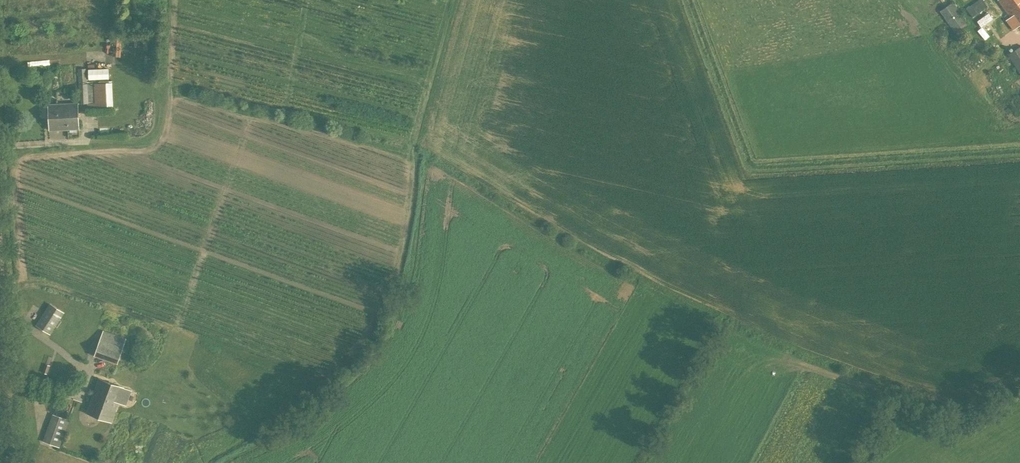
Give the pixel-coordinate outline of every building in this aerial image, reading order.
[(987,6),(982,0),(978,0),(967,8),(972,17),(987,6)] [(1019,26),(1019,0),(998,0),(1010,17),(1006,20),(1013,29),(1017,26),(1018,28),(1019,26)] [(954,31),(967,22),(953,2),(940,11),(954,31)] [(982,26),(994,18),(989,12),(977,20),(982,26)] [(1008,55),(1019,73),(1019,47),(1008,55)] [(89,68),(89,79),(110,78),(109,67),(89,68)] [(79,84),(87,83),(86,68),(78,69),(79,84)] [(87,83),(79,84),(78,84),(79,104),(95,103),(94,83),(87,83)] [(50,129),(79,128),(78,103),(48,105),(50,129)] [(51,334),(64,313),(49,303),(36,324),(51,334)] [(118,364),(123,347),(126,338),(103,330),(94,355),(118,364)] [(111,422),(118,402),(126,405),(132,390),(99,378),(87,413),(111,422)] [(60,447),(69,420),(53,414),(43,441),(60,447)]
